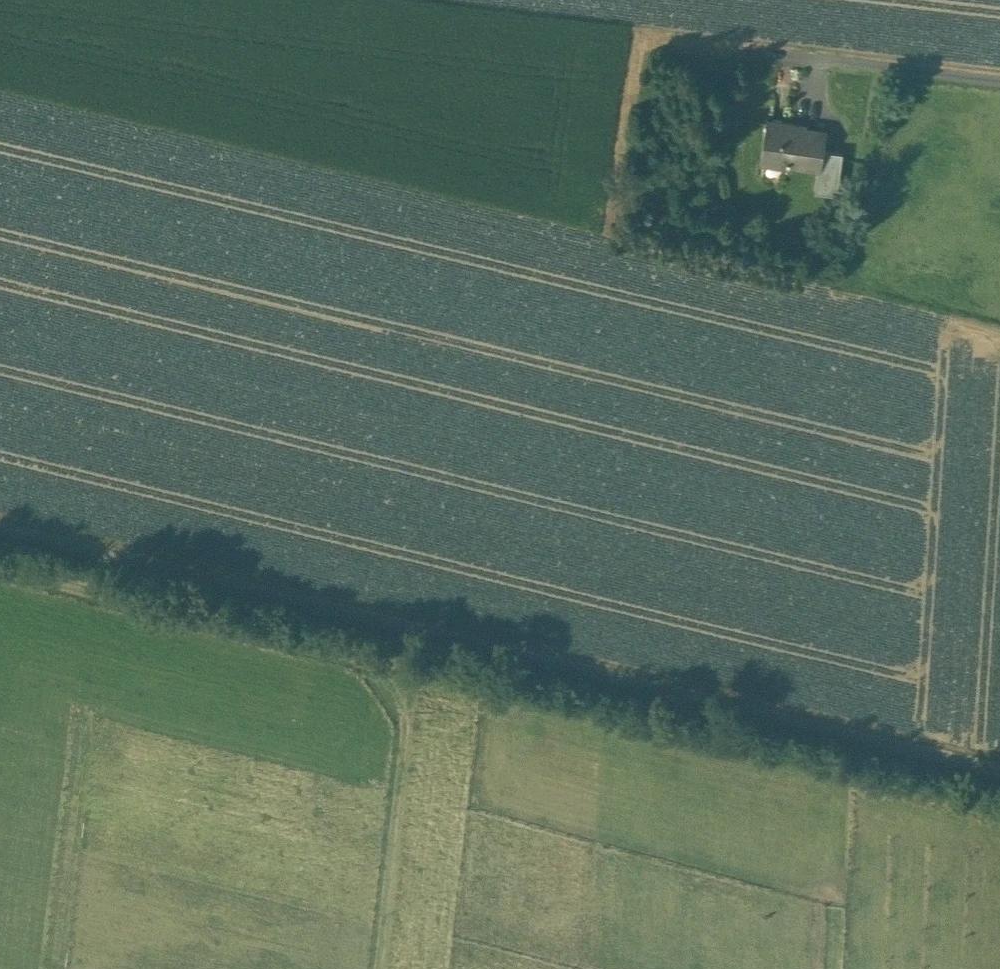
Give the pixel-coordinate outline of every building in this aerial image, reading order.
[(745,113),(738,168),(798,176),(796,196),(824,199),(830,146),(810,143),(812,121),(745,113)]
